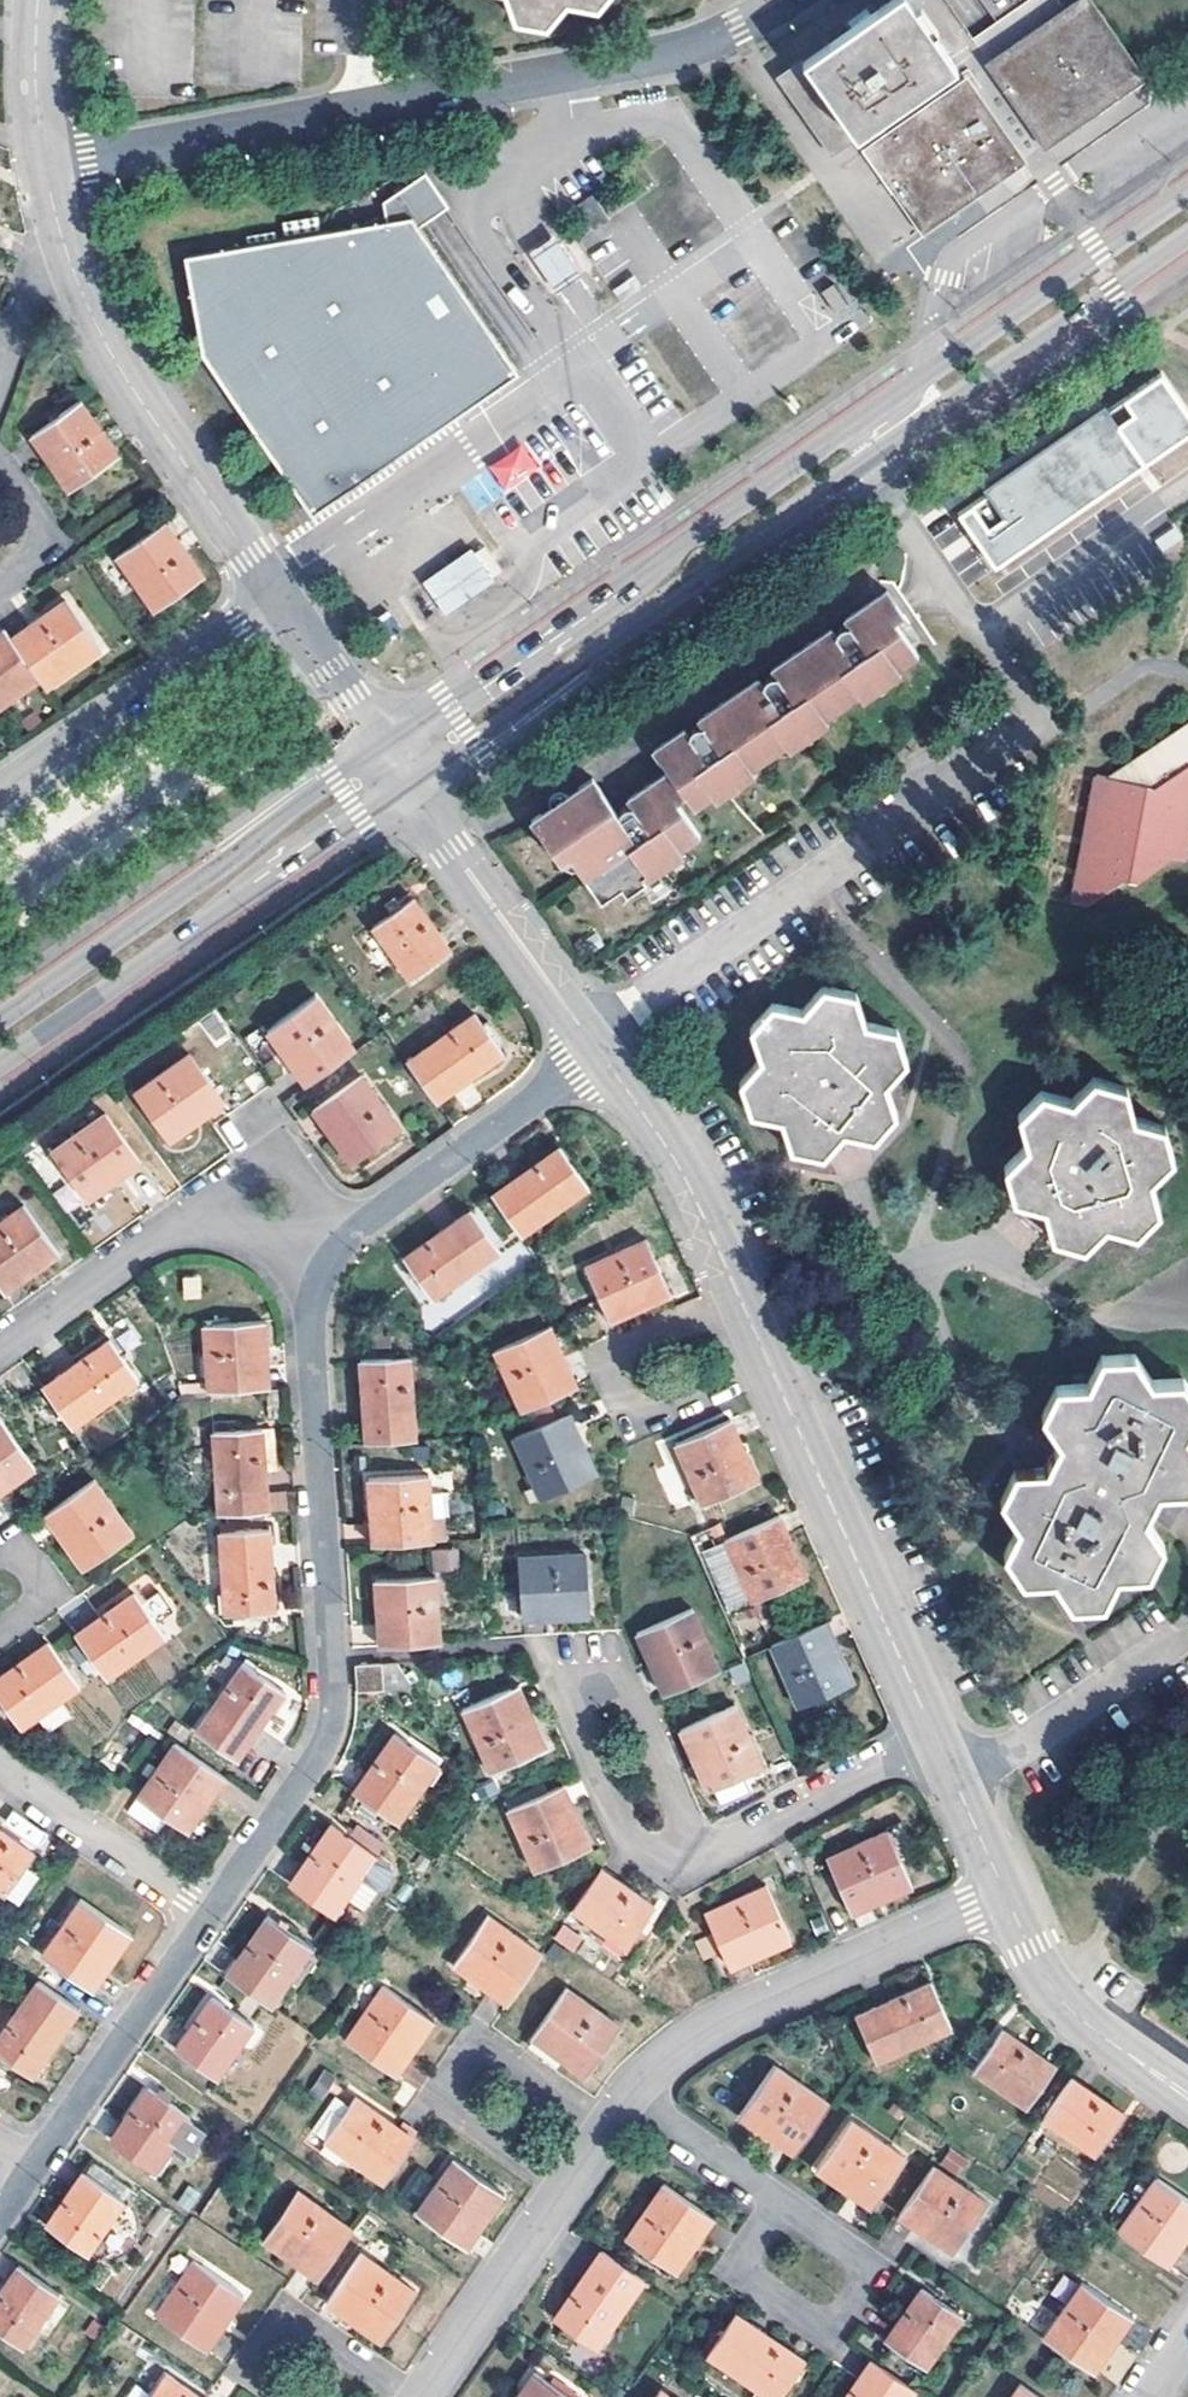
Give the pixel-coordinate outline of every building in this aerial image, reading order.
[(526,12),(561,21),(580,0),(522,0),(526,12)] [(782,85),(832,157),(956,72),(910,0),(902,0),(887,11),(867,25),(824,55),(782,85)] [(994,71),(1045,146),(1128,88),(1147,75),(1096,0),(1094,0),(1008,61),(994,71)] [(969,89),(871,155),(887,178),(924,230),(952,211),(993,183),(1019,165),(974,96),(969,89)] [(382,201),(385,221),(411,216),(418,226),(447,206),(424,172),(382,201)] [(593,193),(577,204),(594,229),(610,218),(593,193)] [(201,354),(312,515),(425,438),(449,421),(519,373),(418,226),(411,216),(385,221),(184,257),(201,354)] [(543,241),(530,250),(557,290),(569,281),(582,273),(555,233),(543,241)] [(834,313),(847,305),(833,284),(821,292),(834,313)] [(1161,374),(1121,402),(1107,412),(1104,408),(1102,409),(1092,416),(982,492),(985,496),(973,504),(958,515),(996,570),(1187,437),(1187,414),(1161,374)] [(118,452),(82,397),(40,425),(62,459),(54,465),(68,487),(118,452)] [(62,459),(40,425),(32,431),(54,465),(62,459)] [(505,491),(540,466),(522,441),(487,466),(505,491)] [(460,487),(477,512),(497,498),(480,473),(460,487)] [(165,522),(116,556),(154,609),(203,575),(165,522)] [(1174,526),(1155,538),(1163,550),(1182,538),(1174,526)] [(470,551),(424,582),(444,613),(491,582),(470,551)] [(683,766),(641,796),(645,802),(632,811),(606,772),(583,788),(564,802),(543,816),(562,845),(576,836),(589,855),(600,848),(613,868),(602,876),(620,903),(644,886),(649,895),(671,880),(661,866),(701,839),(704,844),(725,829),(702,794),(711,788),(721,802),(746,785),(741,776),(778,750),(784,759),(819,733),(814,725),(853,698),(858,706),(890,683),(885,675),(923,647),(929,656),(943,646),(919,611),(924,607),(904,579),(860,609),(865,616),(853,625),(849,618),(789,660),(794,666),(781,675),(777,668),(715,712),(719,719),(709,726),(704,720),(669,744),(683,766)] [(100,647),(66,598),(11,635),(39,676),(46,686),(100,647)] [(0,630),(0,704),(39,676),(11,635),(5,626),(0,630)] [(935,666),(929,656),(923,647),(885,675),(890,683),(897,693),(935,666)] [(864,716),(858,706),(853,698),(814,725),(819,733),(826,744),(864,716)] [(1113,783),(1103,783),(1082,907),(1098,908),(1131,884),(1142,885),(1176,860),(1187,861),(1187,731),(1113,783)] [(790,768),(784,759),(778,750),(741,776),(746,785),(753,794),(790,768)] [(560,796),(564,802),(583,788),(579,783),(565,784),(560,796)] [(576,836),(562,845),(582,873),(595,880),(602,876),(613,868),(600,848),(589,855),(576,836)] [(710,852),(704,844),(701,839),(661,866),(671,880),(710,852)] [(415,896),(376,925),(414,978),(453,949),(440,931),(415,896)] [(776,1118),(785,1146),(816,1152),(827,1142),(836,1133),(866,1141),(889,1119),(882,1087),(905,1065),(895,1034),(865,1025),(857,995),(830,989),(807,1012),(776,1004),(749,1026),(758,1059),(737,1078),(746,1111),(776,1118)] [(271,1029),(288,1054),(298,1047),(303,1054),(319,1075),(358,1047),(319,995),(271,1029)] [(477,1013),(410,1060),(439,1100),(506,1053),(477,1013)] [(288,1054),(308,1082),(319,1075),(303,1054),(298,1047),(288,1054)] [(189,1112),(220,1092),(191,1052),(138,1091),(173,1140),(197,1123),(189,1112)] [(403,1126),(364,1073),(323,1102),(343,1131),(336,1136),(354,1161),(403,1126)] [(1013,1200),(1043,1208),(1051,1238),(1086,1246),(1106,1225),(1135,1234),(1159,1208),(1150,1177),(1171,1155),(1164,1124),(1133,1116),(1123,1086),(1093,1078),(1073,1101),(1042,1093),(1018,1117),(1027,1150),(1006,1172),(1013,1200)] [(197,1123),(227,1102),(220,1092),(189,1112),(197,1123)] [(323,1102),(315,1108),(336,1136),(343,1131),(323,1102)] [(90,1200),(112,1184),(104,1172),(135,1150),(108,1112),(54,1151),(90,1200)] [(565,1145),(496,1193),(525,1235),(594,1185),(571,1154),(565,1145)] [(104,1172),(112,1184),(143,1162),(135,1150),(104,1172)] [(0,1281),(30,1260),(37,1269),(61,1253),(26,1204),(0,1222),(0,1280),(0,1281)] [(475,1209),(409,1258),(415,1265),(438,1297),(504,1249),(475,1209)] [(649,1239),(589,1266),(609,1311),(641,1298),(643,1302),(645,1306),(674,1294),(649,1239)] [(0,1281),(7,1291),(37,1269),(30,1260),(0,1281)] [(185,1301),(203,1297),(198,1275),(181,1278),(185,1301)] [(609,1311),(613,1320),(645,1306),(643,1302),(641,1298),(609,1311)] [(267,1320),(206,1323),(211,1390),(272,1386),(267,1320)] [(553,1325),(498,1350),(524,1410),(569,1389),(554,1358),(560,1355),(565,1352),(553,1325)] [(113,1338),(46,1385),(75,1426),(141,1377),(113,1338)] [(554,1358),(569,1389),(580,1385),(565,1352),(560,1355),(554,1358)] [(379,1357),(366,1357),(370,1440),(420,1436),(415,1355),(379,1357)] [(1053,1586),(1069,1609),(1074,1609),(1097,1609),(1114,1579),(1141,1578),(1160,1545),(1151,1528),(1147,1522),(1161,1492),(1187,1491),(1187,1386),(1186,1383),(1151,1383),(1136,1360),(1104,1361),(1090,1387),(1061,1386),(1042,1418),(1056,1445),(1047,1465),(1045,1470),(1042,1470),(1014,1470),(997,1501),(1013,1527),(1001,1552),(1022,1585),(1044,1586),(1053,1586)] [(581,1447),(586,1445),(572,1413),(562,1418),(578,1449),(581,1447)] [(0,1419),(0,1480),(5,1477),(11,1486),(37,1467),(2,1417),(0,1419)] [(562,1418),(521,1435),(548,1496),(599,1474),(586,1445),(581,1447),(578,1449),(562,1418)] [(747,1449),(733,1419),(723,1423),(737,1454),(747,1449)] [(723,1423),(678,1445),(705,1504),(761,1479),(747,1449),(737,1454),(723,1423)] [(265,1428),(215,1431),(220,1513),(270,1509),(265,1428)] [(432,1474),(373,1477),(375,1507),(386,1507),(388,1542),(436,1540),(432,1474)] [(11,1486),(5,1477),(0,1480),(0,1493),(11,1486)] [(97,1478),(56,1507),(76,1534),(67,1540),(86,1567),(135,1532),(97,1478)] [(56,1507),(48,1512),(67,1540),(76,1534),(56,1507)] [(388,1542),(386,1507),(375,1507),(377,1543),(388,1542)] [(785,1551),(793,1547),(780,1518),(771,1522),(785,1551)] [(771,1522),(728,1541),(755,1602),(809,1578),(795,1547),(793,1547),(785,1551),(771,1522)] [(271,1528),(222,1532),(227,1614),(277,1610),(271,1528)] [(431,1551),(432,1573),(458,1571),(457,1549),(431,1551)] [(523,1555),(526,1604),(560,1603),(561,1613),(593,1611),(589,1550),(523,1555)] [(439,1575),(379,1578),(382,1610),(391,1610),(393,1644),(443,1641),(439,1575)] [(82,1631),(78,1634),(109,1677),(168,1635),(137,1592),(82,1631)] [(561,1613),(560,1603),(526,1604),(527,1615),(561,1613)] [(695,1608),(640,1631),(653,1660),(658,1657),(663,1655),(678,1687),(721,1668),(695,1608)] [(393,1644),(391,1610),(382,1610),(383,1645),(393,1644)] [(829,1621),(819,1625),(833,1657),(838,1655),(843,1653),(829,1621)] [(819,1625),(774,1645),(801,1706),(856,1682),(843,1653),(838,1655),(833,1657),(819,1625)] [(0,1678),(0,1695),(22,1727),(82,1685),(50,1643),(0,1678)] [(667,1692),(678,1687),(663,1655),(658,1657),(653,1660),(667,1692)] [(379,1663),(356,1665),(356,1690),(380,1690),(379,1663)] [(244,1664),(198,1732),(238,1760),(285,1692),(244,1664)] [(532,1723),(536,1721),(520,1687),(512,1691),(528,1725),(532,1723)] [(512,1691),(466,1712),(494,1772),(547,1747),(536,1721),(532,1723),(528,1725),(512,1691)] [(738,1704),(695,1722),(710,1755),(704,1758),(698,1761),(710,1789),(764,1765),(738,1704)] [(710,1755),(695,1722),(683,1728),(698,1761),(704,1758),(710,1755)] [(397,1732),(355,1791),(400,1822),(440,1762),(397,1732)] [(179,1743),(141,1798),(189,1832),(207,1807),(198,1801),(218,1771),(179,1743)] [(565,1786),(511,1811),(537,1870),(592,1846),(565,1786)] [(333,1824),(291,1883),(336,1914),(377,1855),(333,1824)] [(900,1854),(901,1858),(912,1853),(899,1825),(889,1829),(889,1832),(890,1833),(895,1831),(905,1851),(900,1854)] [(10,1894),(38,1852),(0,1826),(0,1887),(10,1894)] [(889,1832),(830,1859),(854,1913),(872,1905),(867,1894),(881,1887),(886,1898),(915,1886),(901,1858),(900,1854),(905,1851),(895,1831),(890,1833),(889,1832)] [(604,1870),(575,1910),(628,1946),(655,1906),(604,1870)] [(769,1886),(709,1912),(730,1960),(764,1945),(767,1953),(795,1940),(769,1886)] [(867,1894),(872,1905),(886,1898),(881,1887),(867,1894)] [(83,1901),(47,1954),(86,1982),(106,1951),(117,1958),(133,1935),(83,1901)] [(269,1917),(228,1975),(273,2006),(313,1947),(269,1917)] [(490,1917),(455,1966),(479,1981),(485,1972),(517,1994),(544,1955),(490,1917)] [(556,1938),(571,1949),(580,1936),(565,1926),(556,1938)] [(734,1968),(767,1953),(764,1945),(730,1960),(734,1968)] [(96,1989),(117,1958),(106,1951),(86,1982),(96,1989)] [(510,2003),(517,1994),(485,1972),(479,1981),(487,1987),(510,2003)] [(0,2043),(0,2053),(35,2077),(82,2009),(42,1980),(0,2043)] [(934,1984),(858,2018),(877,2064),(954,2030),(938,1993),(934,1984)] [(387,1988),(349,2041),(387,2068),(407,2039),(418,2047),(436,2022),(387,1988)] [(568,1989),(541,2030),(569,2049),(566,2054),(563,2058),(588,2076),(622,2026),(568,1989)] [(214,1995),(178,2048),(219,2077),(256,2024),(214,1995)] [(535,2039),(563,2058),(566,2054),(569,2049),(541,2030),(535,2039)] [(1004,2032),(977,2072),(1030,2109),(1057,2069),(1034,2053),(1004,2032)] [(418,2047),(407,2039),(387,2068),(398,2076),(409,2059),(418,2047)] [(777,2067),(742,2116),(766,2132),(772,2123),(803,2145),(831,2104),(777,2067)] [(1073,2079),(1045,2121),(1098,2158),(1126,2116),(1073,2079)] [(151,2085),(114,2140),(155,2169),(193,2114),(151,2085)] [(356,2099),(327,2141),(386,2183),(415,2140),(356,2099)] [(853,2121),(819,2169),(843,2187),(850,2177),(880,2197),(907,2159),(853,2121)] [(803,2145),(772,2123),(766,2132),(797,2154),(803,2145)] [(959,2177),(969,2160),(949,2148),(939,2165),(959,2177)] [(1064,2214),(1087,2179),(1054,2157),(1030,2192),(1064,2214)] [(455,2159),(417,2215),(458,2243),(479,2213),(489,2220),(506,2194),(455,2159)] [(935,2166),(905,2209),(933,2229),(931,2232),(928,2236),(955,2254),(988,2204),(935,2166)] [(87,2169),(49,2222),(90,2252),(128,2197),(87,2169)] [(850,2177),(843,2187),(873,2207),(880,2197),(850,2177)] [(1119,2233),(1161,2261),(1179,2233),(1187,2238),(1187,2199),(1158,2178),(1119,2233)] [(666,2185),(627,2239),(679,2275),(697,2248),(688,2242),(707,2214),(666,2185)] [(300,2191),(266,2241),(291,2258),(298,2247),(327,2267),(355,2227),(300,2191)] [(900,2217),(928,2236),(931,2232),(933,2229),(905,2209),(900,2217)] [(489,2220),(479,2213),(458,2243),(468,2250),(480,2233),(489,2220)] [(688,2242),(697,2248),(716,2220),(707,2214),(688,2242)] [(1187,2241),(1187,2238),(1179,2233),(1161,2261),(1170,2267),(1187,2241)] [(327,2267),(298,2247),(291,2258),(300,2264),(320,2278),(327,2267)] [(363,2252),(336,2293),(367,2314),(360,2324),(383,2339),(418,2289),(363,2252)] [(565,2310),(558,2320),(599,2348),(646,2280),(605,2252),(565,2310)] [(195,2262),(159,2315),(198,2343),(219,2313),(223,2317),(228,2320),(245,2296),(195,2262)] [(0,2293),(0,2326),(25,2344),(62,2291),(21,2263),(0,2293)] [(1085,2284),(1047,2338),(1087,2367),(1108,2337),(1117,2343),(1134,2319),(1085,2284)] [(924,2289),(888,2342),(927,2370),(964,2317),(924,2289)] [(367,2314),(336,2293),(329,2303),(344,2313),(360,2324),(367,2314)] [(219,2313),(198,2343),(208,2350),(228,2320),(223,2317),(219,2313)] [(710,2359),(766,2396),(783,2396),(801,2371),(807,2363),(740,2316),(710,2359)] [(1096,2373),(1117,2343),(1108,2337),(1087,2367),(1096,2373)] [(850,2396),(914,2396),(917,2392),(874,2362),(850,2396)] [(519,2396),(572,2396),(536,2372),(519,2396)] [(151,2396),(198,2396),(166,2375),(151,2396)] [(146,2390),(129,2385),(125,2396),(144,2396),(146,2390)] [(1014,2396),(1039,2396),(1022,2385),(1014,2396)]
